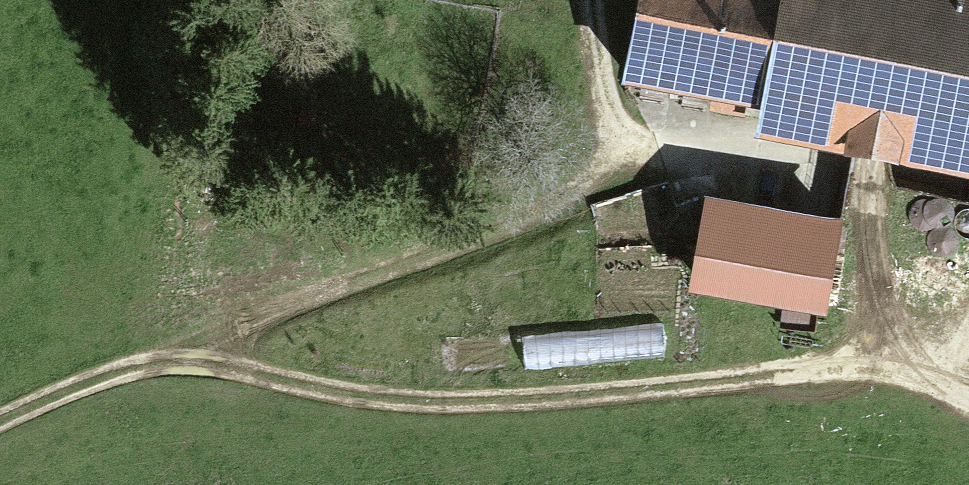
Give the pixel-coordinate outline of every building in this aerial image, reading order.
[(744,121),(968,162),(968,0),(628,0),(614,78),(747,103),(744,121)] [(829,220),(698,197),(682,287),(812,311),(829,220)]
